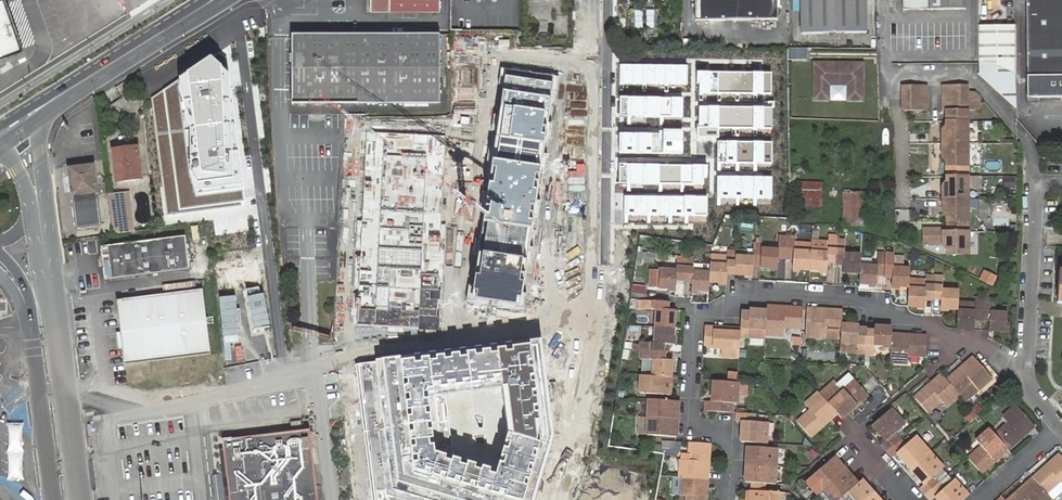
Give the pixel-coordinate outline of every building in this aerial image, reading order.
[(5,0),(0,0),(0,57),(22,48),(5,0)] [(440,0),(369,0),(368,13),(440,11),(440,0)] [(696,21),(778,20),(778,0),(696,0),(696,21)] [(801,33),(849,28),(848,0),(801,0),(801,33)] [(849,28),(866,26),(865,0),(848,0),(849,28)] [(1028,77),(1028,98),(1061,98),(1061,0),(1027,0),(1028,77)] [(866,26),(849,28),(849,34),(866,34),(866,26)] [(996,66),(998,67),(998,26),(980,26),(980,64),(983,64),(984,64),(985,64),(986,64),(988,65),(989,65),(991,65),(993,66),(995,66),(996,66)] [(1014,73),(1015,74),(1014,26),(998,26),(998,67),(999,67),(1000,68),(1001,68),(1003,69),(1005,69),(1007,70),(1008,70),(1010,71),(1011,72),(1012,72),(1014,73)] [(346,61),(347,36),(291,36),(291,104),(346,104),(346,79),(346,61)] [(438,37),(347,36),(346,61),(346,79),(346,104),(438,105),(438,37)] [(489,41),(461,41),(461,67),(489,67),(489,41)] [(787,47),(787,59),(806,59),(806,47),(787,47)] [(538,48),(538,59),(560,59),(560,48),(538,48)] [(211,59),(180,79),(192,130),(190,173),(194,194),(242,191),(236,124),(232,76),(211,59)] [(814,60),(813,99),(830,99),(830,85),(847,85),(846,100),(863,100),(863,61),(814,60)] [(989,65),(988,65),(986,64),(985,64),(984,64),(983,64),(983,75),(998,90),(1015,106),(1015,74),(1014,73),(1012,72),(1011,72),(1010,71),(1008,70),(1007,70),(1005,69),(1003,69),(1001,68),(1000,68),(999,67),(998,67),(996,66),(995,66),(993,66),(991,65),(989,65)] [(688,65),(620,65),(620,86),(688,86),(688,65)] [(499,67),(463,301),(524,310),(560,77),(499,67)] [(761,73),(698,73),(698,93),(771,94),(771,74),(761,73)] [(192,130),(180,79),(152,98),(168,215),(243,206),(242,191),(194,194),(190,173),(192,130)] [(961,91),(961,83),(946,83),(945,92),(961,91)] [(969,83),(961,83),(961,91),(961,100),(961,109),(970,109),(969,89),(969,83)] [(905,109),(913,109),(913,100),(913,92),(913,84),(905,84),(905,109)] [(913,92),(929,91),(929,84),(913,84),(913,92)] [(976,90),(969,89),(970,109),(981,109),(981,96),(976,90)] [(913,100),(929,100),(929,91),(913,92),(913,100)] [(945,92),(945,100),(961,100),(961,91),(945,92)] [(687,98),(620,98),(620,118),(687,118),(687,98)] [(930,109),(929,100),(913,100),(913,109),(930,109)] [(961,100),(945,100),(945,108),(948,108),(961,109),(961,100)] [(773,109),(700,108),(700,128),(772,129),(773,109)] [(970,120),(970,109),(961,109),(948,108),(948,120),(970,120)] [(970,120),(948,120),(948,125),(944,127),(944,130),(943,142),(970,143),(970,120)] [(446,136),(365,131),(353,325),(439,330),(446,226),(441,225),(446,136)] [(686,135),(618,135),(618,155),(686,155),(686,135)] [(970,143),(943,142),(944,154),(944,156),(945,157),(948,158),(948,175),(970,176),(970,143)] [(773,144),(718,143),(718,163),(773,164),(773,144)] [(128,152),(127,148),(114,150),(117,181),(142,178),(139,150),(128,152)] [(95,188),(91,165),(65,168),(68,192),(95,188)] [(704,166),(620,166),(620,186),(704,187),(704,166)] [(944,198),(969,198),(970,176),(948,175),(948,180),(947,181),(945,182),(945,183),(944,198)] [(773,178),(718,177),(718,197),(773,198),(773,178)] [(800,182),(800,207),(818,207),(818,203),(822,202),(821,182),(800,182)] [(95,188),(68,192),(73,230),(100,226),(95,188)] [(129,192),(120,193),(124,233),(134,232),(129,192)] [(108,194),(113,234),(115,234),(124,233),(120,193),(108,194)] [(849,194),(844,193),(844,222),(863,222),(863,194),(849,194)] [(708,197),(624,197),(624,217),(708,217),(708,197)] [(948,230),(969,230),(969,198),(944,198),(944,210),(945,211),(947,213),(948,213),(948,226),(948,230)] [(199,225),(191,226),(193,241),(201,240),(199,225)] [(926,242),(944,243),(944,230),(944,227),(926,227),(926,242)] [(969,253),(969,230),(948,230),(944,230),(944,243),(945,245),(946,246),(948,247),(949,247),(948,252),(969,253)] [(786,254),(786,234),(778,234),(778,248),(760,247),(760,266),(777,266),(778,254),(786,254)] [(794,234),(786,234),(786,254),(793,255),(792,267),(809,268),(810,249),(793,248),(794,234)] [(810,249),(809,268),(826,268),(827,256),(834,256),(835,236),(827,236),(827,241),(827,249),(810,249)] [(835,236),(834,256),(842,257),(842,269),(858,269),(859,264),(859,251),(842,250),(843,237),(835,236)] [(109,246),(113,279),(191,270),(187,237),(109,246)] [(827,241),(811,240),(810,249),(827,249),(827,241)] [(107,280),(113,279),(109,246),(103,246),(107,280)] [(760,266),(760,247),(751,247),(751,259),(736,258),(735,271),(735,274),(735,276),(750,277),(751,266),(760,266)] [(654,252),(638,251),(637,260),(653,261),(654,252)] [(858,269),(858,282),(875,283),(876,270),(882,270),(883,252),(876,251),(876,264),(859,264),(858,269)] [(736,258),(736,253),(727,252),(726,264),(710,263),(709,272),(709,281),(726,282),(726,270),(735,271),(736,258)] [(883,252),(882,270),(891,271),(890,283),(907,284),(908,266),(891,265),(892,252),(883,252)] [(903,255),(893,254),(893,263),(902,263),(903,255)] [(684,276),(685,259),(676,259),(676,270),(660,269),(659,287),(675,288),(676,276),(684,276)] [(693,260),(685,259),(684,276),(692,276),(691,289),(708,290),(709,281),(709,272),(693,271),(693,260)] [(978,278),(992,285),(997,275),(982,269),(978,278)] [(907,285),(906,304),(924,304),(925,290),(931,291),(932,272),(925,272),(925,286),(907,285)] [(932,272),(931,291),(939,291),(938,305),(955,305),(955,287),(939,286),(939,273),(932,272)] [(120,301),(128,365),(212,354),(204,291),(120,301)] [(955,308),(954,326),(972,326),(972,317),(972,314),(980,314),(980,297),(972,297),(972,308),(955,308)] [(988,318),(988,327),(1005,328),(1005,309),(988,309),(988,298),(980,297),(980,314),(988,314),(988,318)] [(654,308),(653,326),(673,327),(674,310),(666,309),(666,301),(644,300),(644,308),(654,308)] [(797,325),(798,306),(762,304),(762,309),(761,326),(761,331),(779,332),(780,324),(797,325)] [(838,321),(839,309),(804,307),(802,333),(820,334),(820,326),(838,327),(838,321)] [(761,326),(762,309),(744,308),(744,320),(736,319),(735,328),(735,333),(743,333),(744,325),(761,326)] [(862,351),(863,332),(855,332),(855,322),(838,321),(838,327),(837,340),(854,341),(854,351),(862,351)] [(888,342),(888,331),(888,325),(871,324),(871,332),(863,332),(862,351),(870,352),(870,341),(888,342)] [(673,327),(653,326),(652,343),(642,343),(642,351),(659,352),(659,344),(672,344),(673,327)] [(735,333),(735,328),(699,326),(699,345),(717,346),(716,352),(735,353),(735,333)] [(906,351),(923,352),(923,333),(888,331),(888,342),(887,358),(906,359),(906,351)] [(356,362),(365,432),(450,422),(447,393),(502,386),(508,432),(496,473),(434,454),(431,431),(396,435),(398,472),(372,475),(375,499),(535,499),(554,436),(543,340),(356,362)] [(659,352),(642,351),(641,358),(652,358),(651,376),(670,378),(671,360),(658,359),(659,352)] [(993,375),(983,365),(972,354),(966,358),(968,361),(965,363),(963,361),(957,356),(939,371),(959,393),(973,381),(978,387),(993,375)] [(945,404),(959,393),(939,371),(934,376),(936,379),(933,382),(931,379),(912,394),(926,411),(939,399),(945,404)] [(651,376),(641,376),(640,393),(669,395),(670,378),(651,376)] [(820,396),(834,411),(838,416),(844,412),(865,393),(853,378),(840,391),(833,384),(820,396)] [(703,400),(703,410),(720,412),(720,402),(731,403),(734,403),(735,381),(709,380),(708,401),(703,400)] [(808,434),(825,419),(834,411),(820,396),(814,389),(801,400),(807,407),(795,419),(808,434)] [(678,402),(648,400),(647,418),(677,420),(678,402)] [(720,402),(720,412),(730,412),(731,403),(720,402)] [(995,433),(1008,447),(1036,423),(1017,402),(1004,414),(1009,420),(995,433)] [(963,418),(970,424),(983,409),(976,403),(963,418)] [(885,439),(881,444),(886,450),(899,438),(894,432),(904,423),(890,406),(871,423),(885,439)] [(859,424),(867,418),(862,410),(853,416),(859,424)] [(750,413),(733,412),(733,419),(739,420),(738,441),(745,442),(763,442),(763,421),(749,420),(750,413)] [(677,420),(647,418),(646,436),(676,439),(677,420)] [(968,457),(981,472),(1008,447),(995,433),(990,427),(976,439),(982,445),(968,457)] [(223,440),(230,499),(318,499),(311,430),(223,440)] [(899,438),(886,450),(892,457),(897,452),(910,467),(928,451),(915,435),(905,445),(899,438)] [(682,459),(681,478),(709,479),(709,470),(711,443),(691,442),(689,460),(682,459)] [(763,442),(745,442),(745,463),(774,465),(775,443),(763,442)] [(928,451),(910,467),(924,482),(919,487),(925,494),(938,482),(933,475),(942,467),(928,451)] [(1034,477),(1046,491),(1060,479),(1061,480),(1061,453),(1061,452),(1034,477)] [(821,488),(843,468),(831,455),(809,474),(821,488)] [(774,465),(745,463),(744,481),(750,482),(765,483),(773,483),(774,465)] [(832,499),(836,499),(838,498),(856,482),(843,468),(821,488),(832,499)] [(1052,497),(1046,491),(1034,477),(1007,499),(1049,499),(1052,497)] [(681,478),(680,495),(687,496),(687,499),(708,499),(708,488),(709,479),(681,478)] [(840,499),(862,499),(872,492),(860,479),(856,482),(838,498),(840,499)] [(925,494),(930,499),(935,496),(939,499),(961,499),(968,494),(954,479),(944,488),(938,482),(925,494)] [(765,483),(750,482),(750,490),(752,490),(765,491),(765,483)] [(744,499),(782,499),(782,492),(765,491),(752,490),(752,499),(749,499),(744,499)] [(862,499),(880,499),(872,492),(862,499)]
